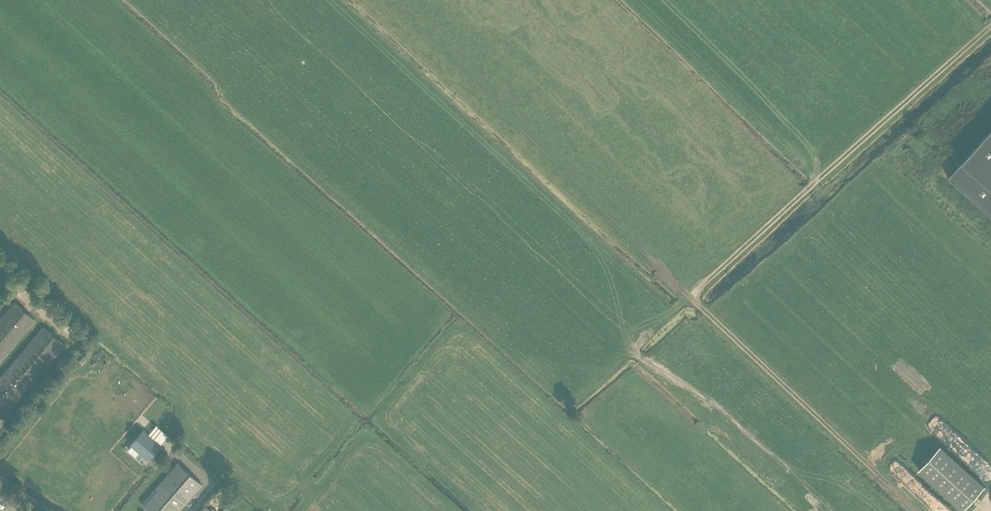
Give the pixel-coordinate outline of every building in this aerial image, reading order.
[(949,178),(990,215),(990,130),(949,178)] [(34,320),(13,302),(0,317),(0,361),(34,320)] [(63,345),(41,326),(0,376),(0,420),(63,345)] [(61,403),(67,393),(62,390),(56,400),(61,403)] [(158,400),(151,411),(159,416),(166,405),(158,400)] [(139,422),(144,428),(149,423),(145,418),(139,422)] [(143,430),(130,445),(147,460),(160,444),(143,430)] [(963,510),(985,486),(940,446),(919,470),(963,510)] [(150,510),(178,510),(201,484),(177,463),(142,504),(150,510)]
